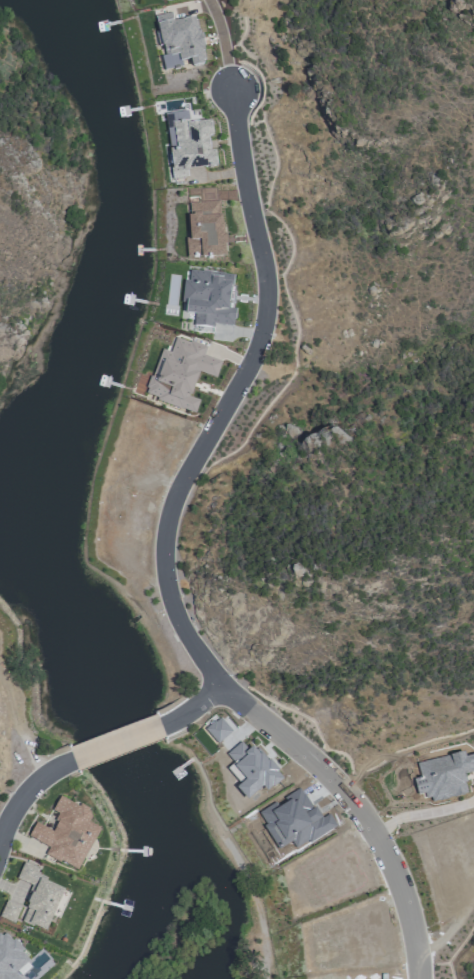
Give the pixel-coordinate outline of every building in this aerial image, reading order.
[(155,17),(166,70),(183,67),(182,62),(190,61),(192,68),(206,65),(197,18),(173,23),(172,14),(155,17)] [(165,115),(173,180),(188,178),(187,170),(217,167),(215,150),(210,151),(208,138),(213,137),(211,121),(189,124),(188,112),(165,115)] [(200,258),(226,257),(223,202),(188,204),(190,242),(199,242),(200,258)] [(234,276),(190,270),(188,282),(184,282),(181,303),(186,304),(185,315),(194,316),(193,327),(213,329),(214,323),(234,326),(237,310),(230,309),(234,276)] [(78,872),(100,829),(87,822),(91,813),(60,796),(52,811),(60,816),(52,831),(35,823),(27,837),(49,848),(45,855),(78,872)] [(16,880),(33,886),(19,921),(47,932),(64,888),(36,877),(39,869),(23,863),(16,880)] [(21,907),(6,901),(0,915),(0,918),(14,924),(21,907)] [(15,973),(29,961),(3,931),(0,934),(0,978),(20,978),(15,973)]
